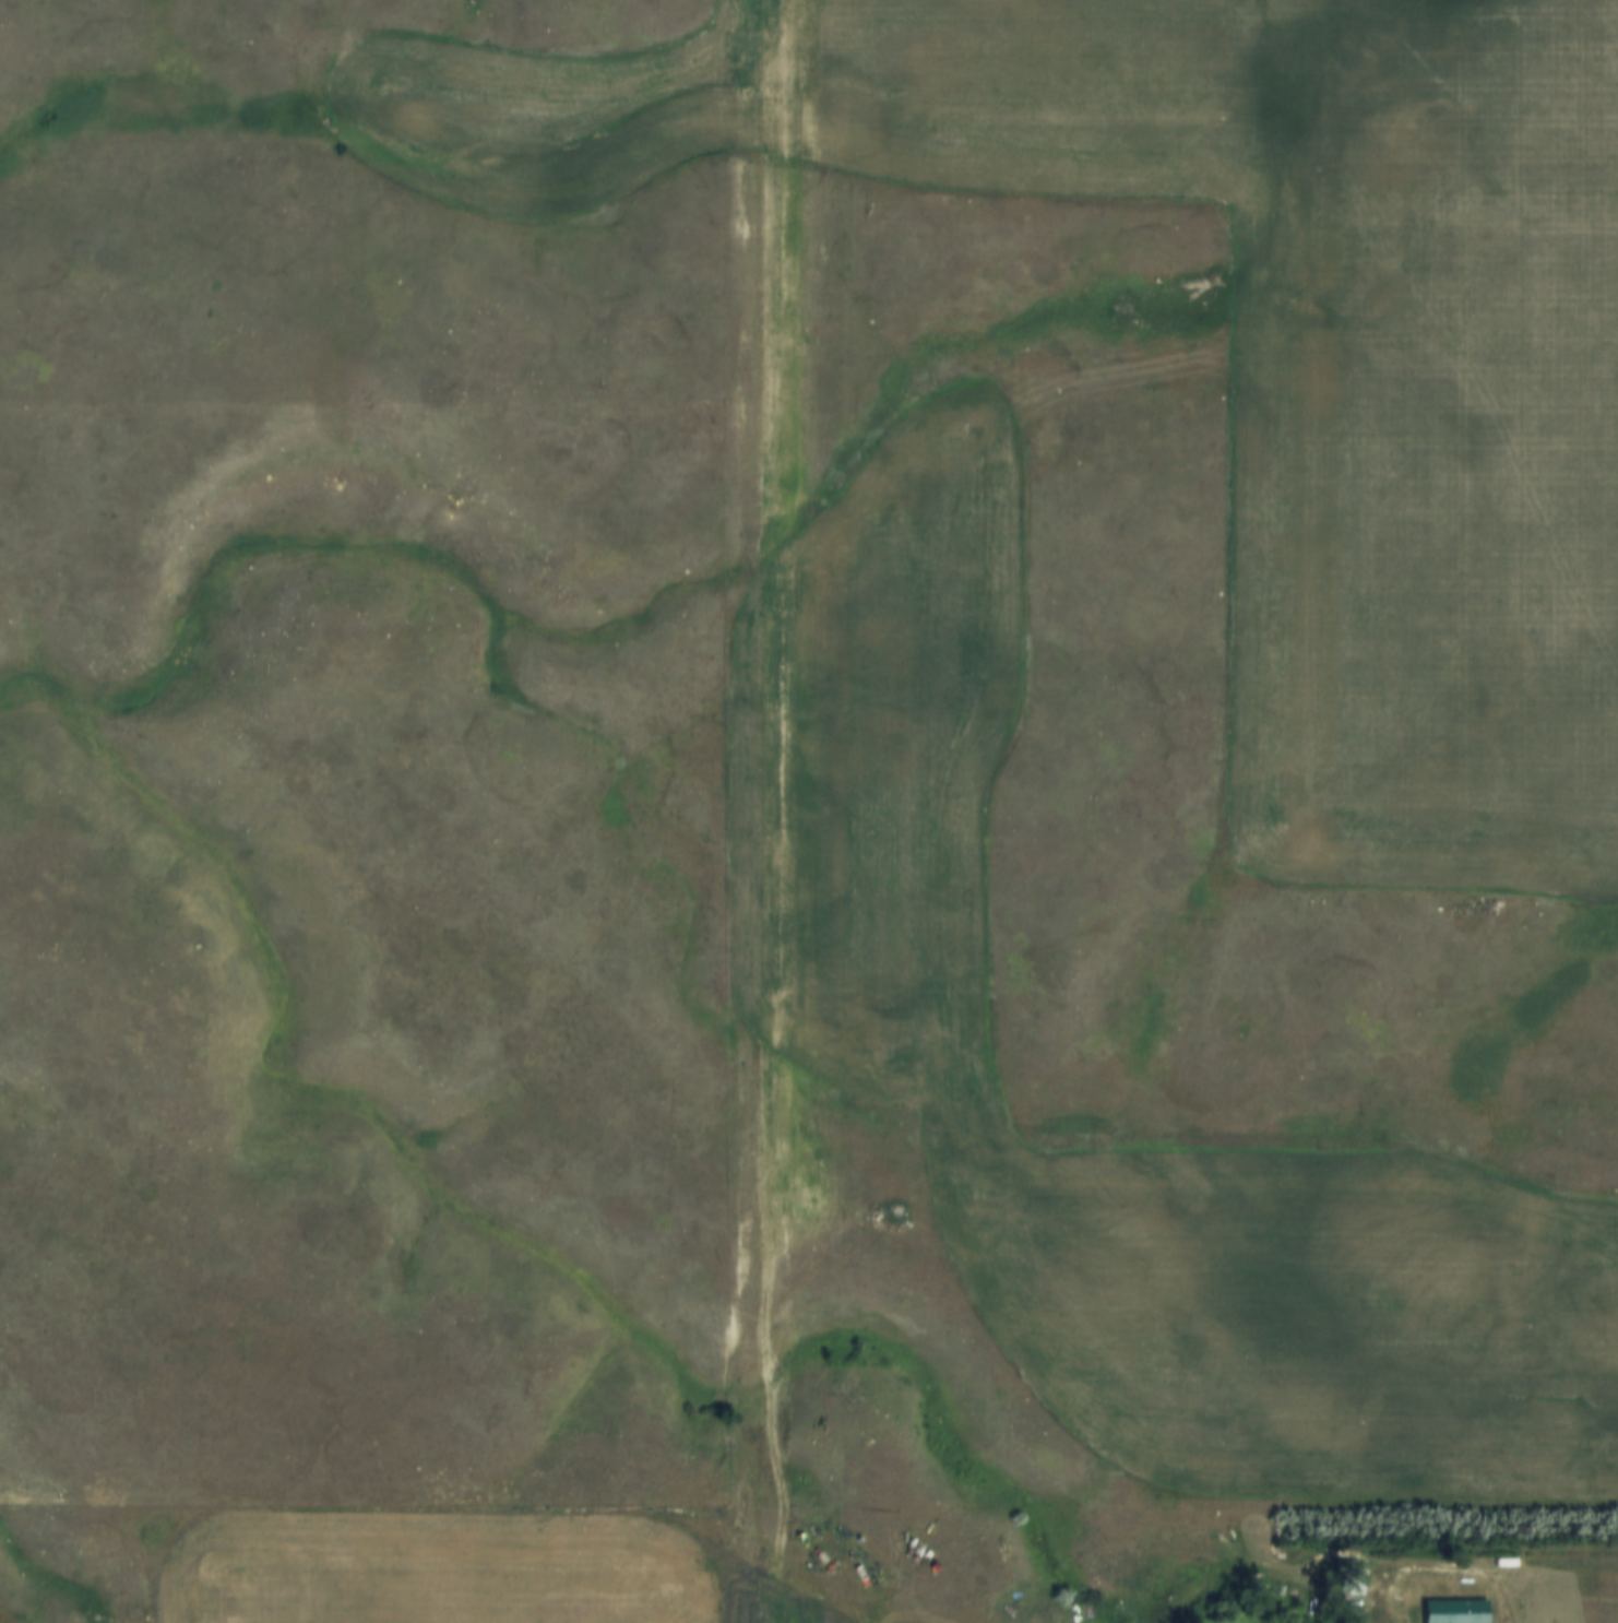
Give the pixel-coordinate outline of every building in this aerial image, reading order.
[(1362,1593),(1362,1565),(1339,1565),(1339,1593),(1362,1593)] [(1422,1599),(1423,1622),(1486,1622),(1486,1598),(1422,1599)]
